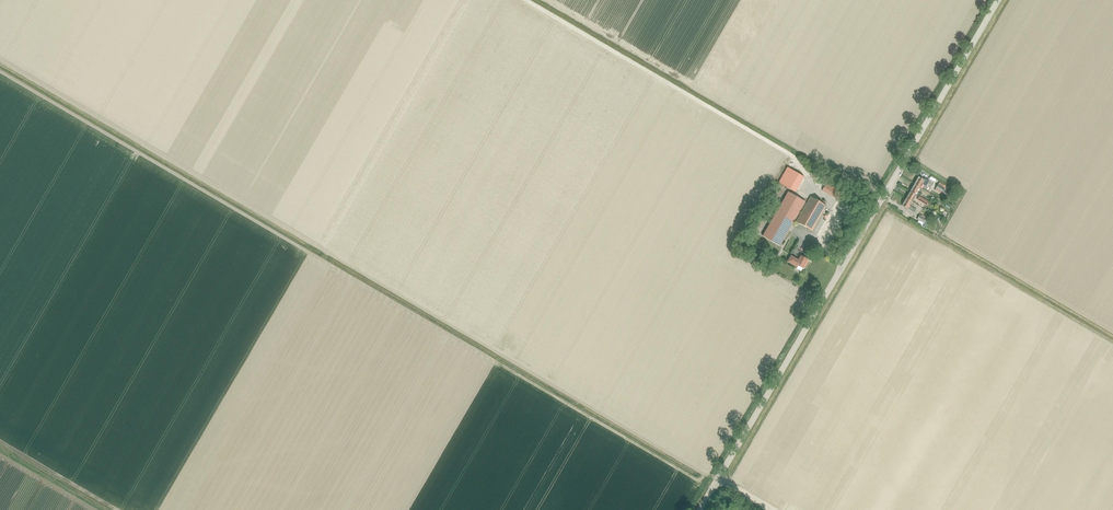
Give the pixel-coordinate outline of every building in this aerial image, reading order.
[(795,192),(804,177),(787,167),(778,182),(795,192)] [(924,178),(923,180),(918,177),(914,184),(921,188),(923,184),(925,186),(928,180),(924,178)] [(837,199),(841,191),(826,182),(822,191),(837,199)] [(917,195),(921,188),(914,184),(910,191),(917,195)] [(912,202),(917,195),(910,191),(905,198),(912,202)] [(788,192),(762,236),(780,246),(806,202),(788,192)] [(826,206),(810,197),(796,222),(812,231),(826,206)] [(910,206),(912,202),(905,198),(901,205),(907,209),(911,211),(910,211),(914,213),(916,209),(910,206)] [(919,215),(917,220),(923,223),(925,220),(928,222),(929,220),(926,218),(926,219),(926,218),(926,217),(922,215),(921,216),(919,215)] [(791,255),(787,262),(795,266),(796,264),(798,265),(796,269),(801,271),(807,260),(804,258),(805,257),(805,256),(802,254),(801,255),(798,260),(791,255)]
